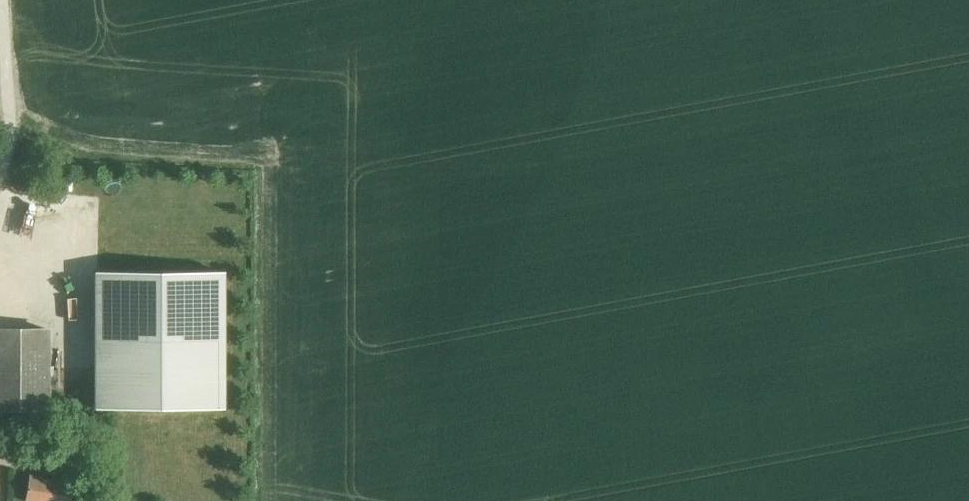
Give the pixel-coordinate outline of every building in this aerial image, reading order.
[(224,408),(224,271),(95,271),(95,408),(224,408)] [(45,330),(0,330),(0,409),(44,409),(45,330)] [(30,475),(29,475),(25,500),(26,500),(70,500),(73,482),(30,475)]
